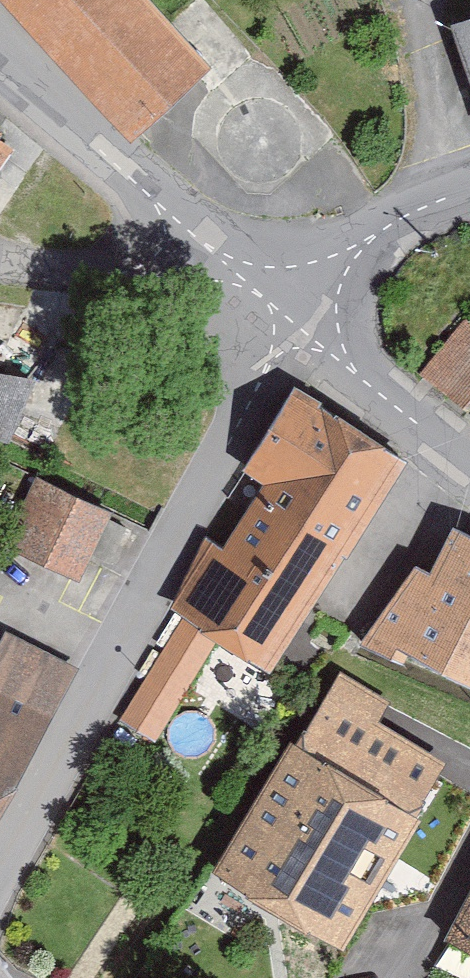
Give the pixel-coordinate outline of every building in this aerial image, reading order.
[(143,144),(229,66),(169,0),(10,0),(143,144)] [(469,43),(469,16),(462,19),(469,43)] [(0,129),(0,180),(25,147),(0,129)] [(433,375),(469,407),(469,332),(433,375)] [(35,435),(35,373),(0,367),(0,428),(35,435)] [(407,468),(302,404),(262,469),(278,479),(238,544),(210,528),(162,607),(180,618),(119,718),(163,745),(227,641),(281,674),(407,468)] [(50,477),(16,537),(83,575),(117,515),(50,477)] [(462,524),(440,567),(427,560),(388,636),(469,679),(469,528),(462,524)] [(73,666),(0,627),(0,800),(73,666)] [(226,875),(352,946),(430,810),(304,738),(226,875)] [(453,947),(469,956),(469,915),(453,947)]
